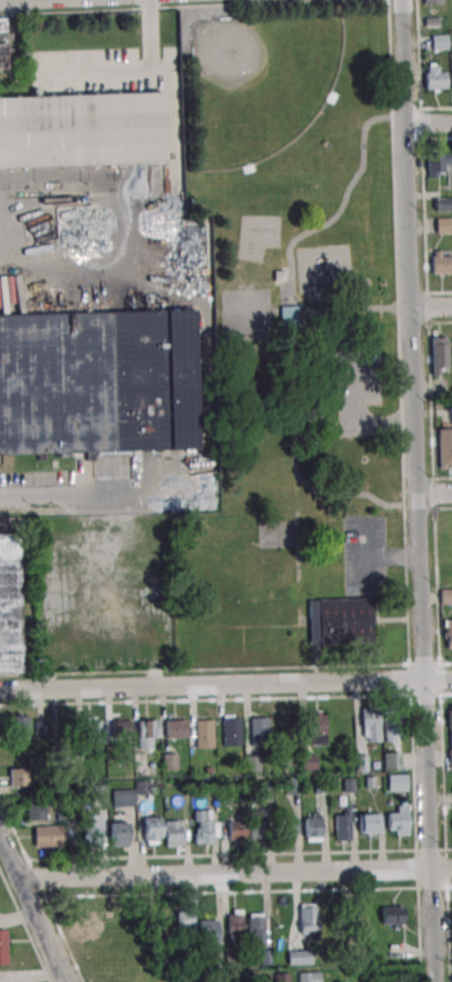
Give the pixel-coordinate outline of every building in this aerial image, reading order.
[(448,50),(448,34),(432,35),(432,51),(448,50)] [(426,90),(447,90),(447,65),(426,65),(426,90)] [(165,162),(163,92),(0,98),(0,168),(165,162)] [(427,176),(450,176),(450,154),(427,154),(427,176)] [(435,198),(435,210),(451,210),(451,198),(435,198)] [(186,218),(186,275),(211,275),(211,218),(186,218)] [(436,218),(436,233),(451,233),(451,218),(436,218)] [(431,274),(451,274),(451,251),(431,251),(431,274)] [(297,305),(280,305),(280,327),(297,327),(297,305)] [(195,310),(0,314),(0,454),(87,453),(87,451),(197,449),(195,310)] [(447,373),(447,337),(431,337),(431,373),(447,373)] [(437,429),(437,468),(451,468),(451,429),(437,429)] [(21,673),(20,535),(0,535),(0,673),(21,673)] [(440,589),(440,605),(451,605),(451,589),(440,589)] [(373,598),(308,599),(309,647),(374,646),(373,598)] [(362,742),(379,742),(379,706),(362,706),(362,742)] [(327,745),(327,712),(310,712),(310,745),(327,745)] [(29,716),(11,716),(11,737),(29,737),(29,716)] [(240,716),(223,716),(223,747),(240,747),(240,716)] [(384,716),(384,742),(397,742),(397,716),(384,716)] [(103,718),(85,718),(85,744),(103,744),(103,718)] [(269,718),(250,718),(250,747),(269,747),(269,718)] [(187,719),(165,720),(166,738),(187,738),(187,719)] [(131,720),(111,720),(111,741),(131,741),(131,720)] [(138,750),(149,750),(149,740),(159,740),(159,720),(138,720),(138,750)] [(214,720),(195,720),(195,748),(214,748),(214,720)] [(401,752),(383,752),(383,770),(401,770),(401,752)] [(316,755),(302,755),(302,770),(316,770),(316,755)] [(246,771),(261,771),(261,756),(246,756),(246,771)] [(9,787),(28,787),(28,769),(9,769),(9,787)] [(407,792),(407,775),(387,775),(387,792),(407,792)] [(135,790),(113,790),(113,806),(135,806),(135,790)] [(26,819),(45,819),(45,800),(26,800),(26,819)] [(409,835),(409,805),(397,805),(397,815),(387,815),(387,835),(409,835)] [(213,810),(195,810),(195,839),(218,839),(218,819),(213,819),(213,810)] [(352,842),(352,810),(335,810),(335,842),(352,842)] [(360,836),(380,836),(380,814),(360,814),(360,836)] [(83,815),(83,843),(102,843),(102,815),(83,815)] [(305,841),(322,841),(322,815),(305,815),(305,841)] [(144,844),(161,844),(161,817),(144,817),(144,844)] [(297,835),(297,817),(281,817),(281,835),(297,835)] [(182,820),(165,820),(165,846),(182,846),(182,820)] [(245,840),(245,820),(228,820),(228,840),(245,840)] [(267,820),(248,820),(248,841),(267,841),(267,820)] [(129,846),(129,822),(110,822),(110,846),(129,846)] [(61,826),(34,826),(34,846),(61,846),(61,826)] [(319,933),(319,903),(300,903),(300,933),(319,933)] [(403,906),(381,906),(381,928),(403,928),(403,906)] [(366,908),(352,908),(352,937),(366,937),(366,908)] [(243,939),(243,910),(228,910),(228,939),(243,939)] [(169,912),(169,932),(193,932),(193,912),(169,912)] [(264,914),(247,914),(247,945),(264,945),(264,914)] [(217,938),(217,919),(199,919),(199,938),(217,938)] [(288,951),(288,965),(312,965),(312,951),(288,951)] [(321,972),(299,972),(299,981),(321,981),(321,972)] [(288,974),(275,974),(275,981),(288,981),(288,974)]
